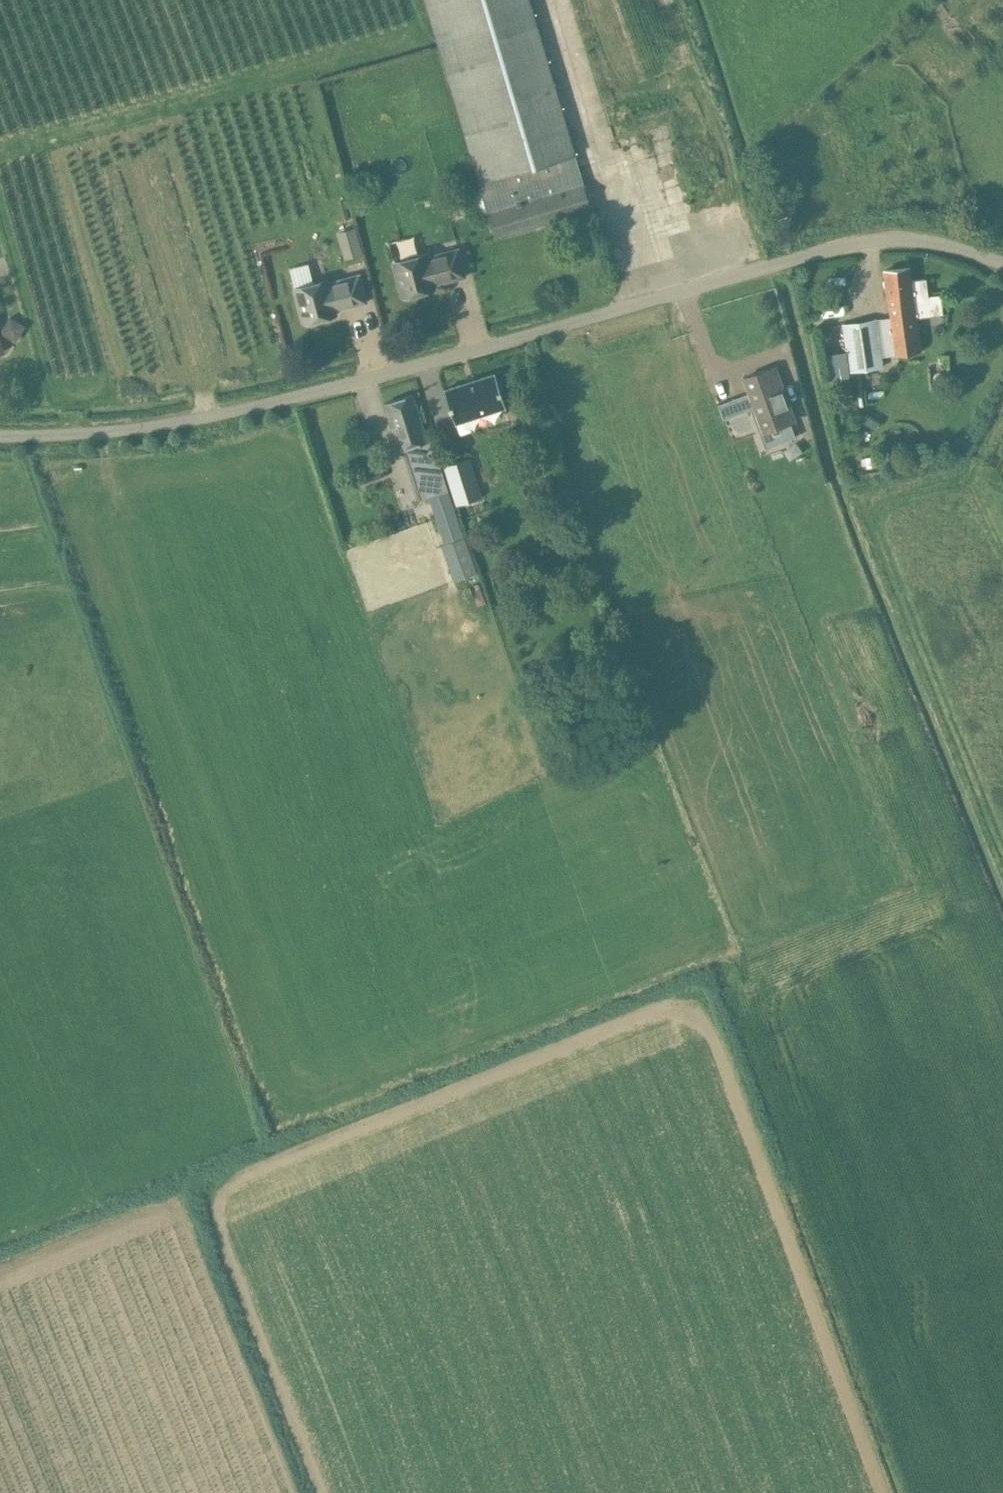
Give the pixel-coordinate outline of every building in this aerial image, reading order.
[(531,0),(423,0),(477,182),(493,238),(591,210),(583,180),(576,155),(531,0)] [(972,39),(978,34),(971,26),(965,31),(972,39)] [(969,42),(963,35),(957,40),(963,47),(969,42)] [(354,229),(339,233),(346,259),(361,255),(354,229)] [(397,260),(407,300),(423,296),(421,291),(439,286),(438,282),(469,274),(461,246),(430,254),(430,251),(397,260)] [(885,271),(893,323),(878,326),(877,318),(842,323),(849,372),(884,367),(883,356),(921,351),(916,317),(944,314),(941,294),(928,295),(926,279),(910,281),(908,267),(885,271)] [(332,281),(331,277),(298,286),(309,325),(324,321),(323,317),(340,312),(339,308),(370,300),(363,272),(332,281)] [(795,420),(775,366),(744,377),(763,431),(795,420)] [(472,380),(444,389),(455,422),(506,406),(495,373),(472,380)] [(426,440),(412,395),(385,404),(400,450),(413,445),(429,496),(449,490),(433,438),(426,440)] [(477,482),(470,458),(444,466),(451,490),(477,482)] [(364,468),(357,470),(361,482),(369,479),(364,468)] [(462,567),(476,562),(467,538),(453,543),(462,567)]
